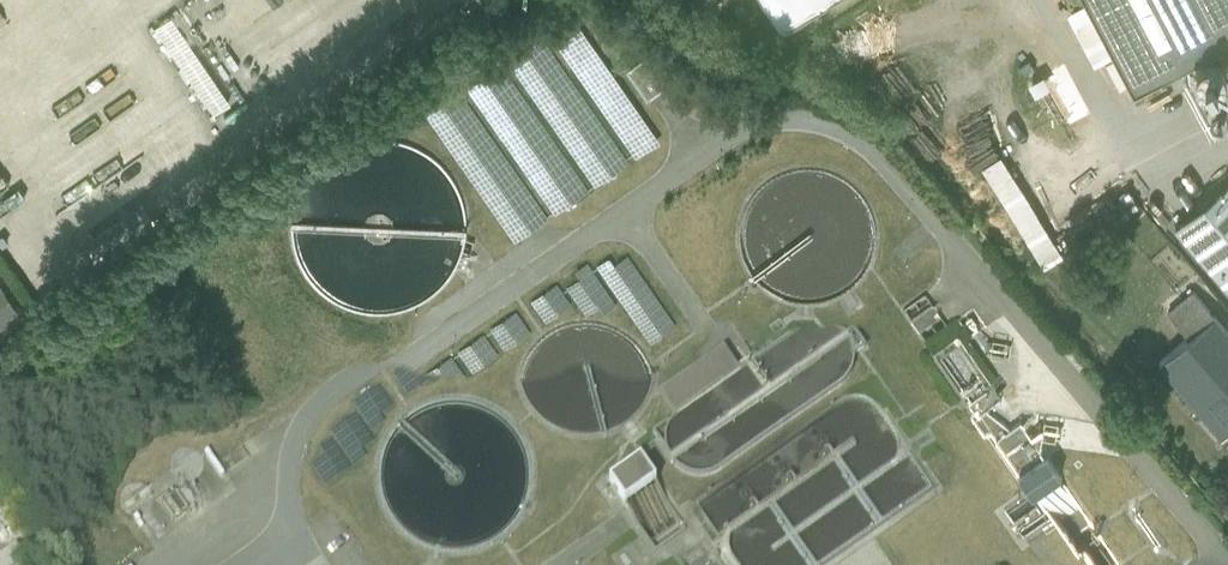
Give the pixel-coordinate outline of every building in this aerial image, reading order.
[(775,15),(800,0),(765,0),(775,15)] [(1133,79),(1220,36),(1227,51),(1227,0),(1092,0),(1133,79)] [(647,43),(625,59),(645,88),(668,73),(647,43)] [(1045,248),(964,88),(941,100),(1022,260),(1045,248)] [(1176,222),(1227,283),(1227,178),(1176,222)] [(14,295),(0,274),(0,304),(14,295)] [(1193,280),(1170,301),(1189,322),(1162,347),(1227,418),(1227,318),(1193,280)] [(713,355),(654,397),(671,421),(731,379),(713,355)] [(1013,404),(987,416),(1019,487),(1045,475),(1013,404)] [(643,468),(611,490),(632,522),(664,501),(643,468)]
